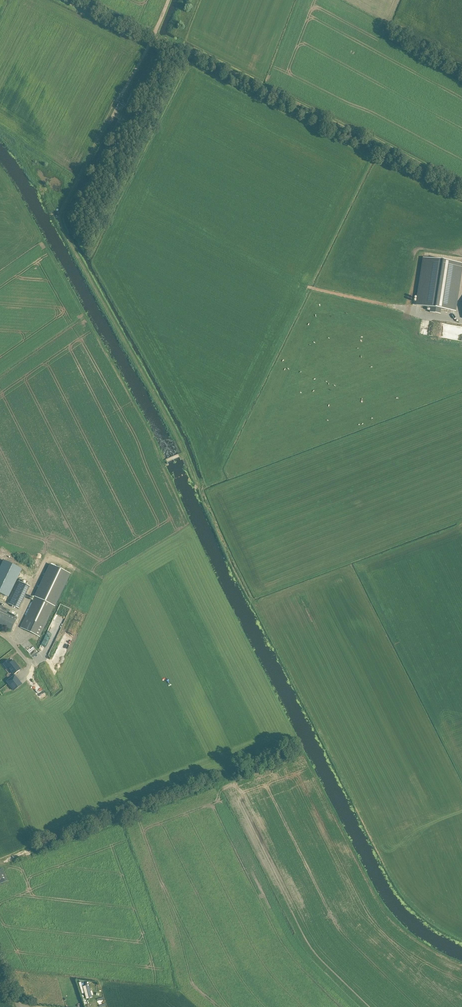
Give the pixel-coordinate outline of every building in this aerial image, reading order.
[(461,267),(461,263),(423,258),(416,305),(430,307),(430,313),(440,314),(441,309),(456,311),(461,267)] [(0,570),(0,599),(4,601),(7,596),(9,597),(23,569),(4,560),(0,570)] [(70,574),(51,565),(38,593),(21,627),(40,636),(57,602),(70,574)] [(19,608),(30,586),(19,581),(12,595),(8,603),(19,608)] [(12,630),(18,618),(8,614),(10,610),(0,605),(0,624),(12,630)] [(10,663),(8,660),(3,663),(3,664),(8,670),(10,669),(14,674),(21,669),(18,666),(17,666),(13,661),(10,663)] [(14,690),(22,684),(16,676),(8,682),(14,690)] [(97,1006),(107,1006),(104,996),(98,997),(98,996),(95,997),(97,1006)]
